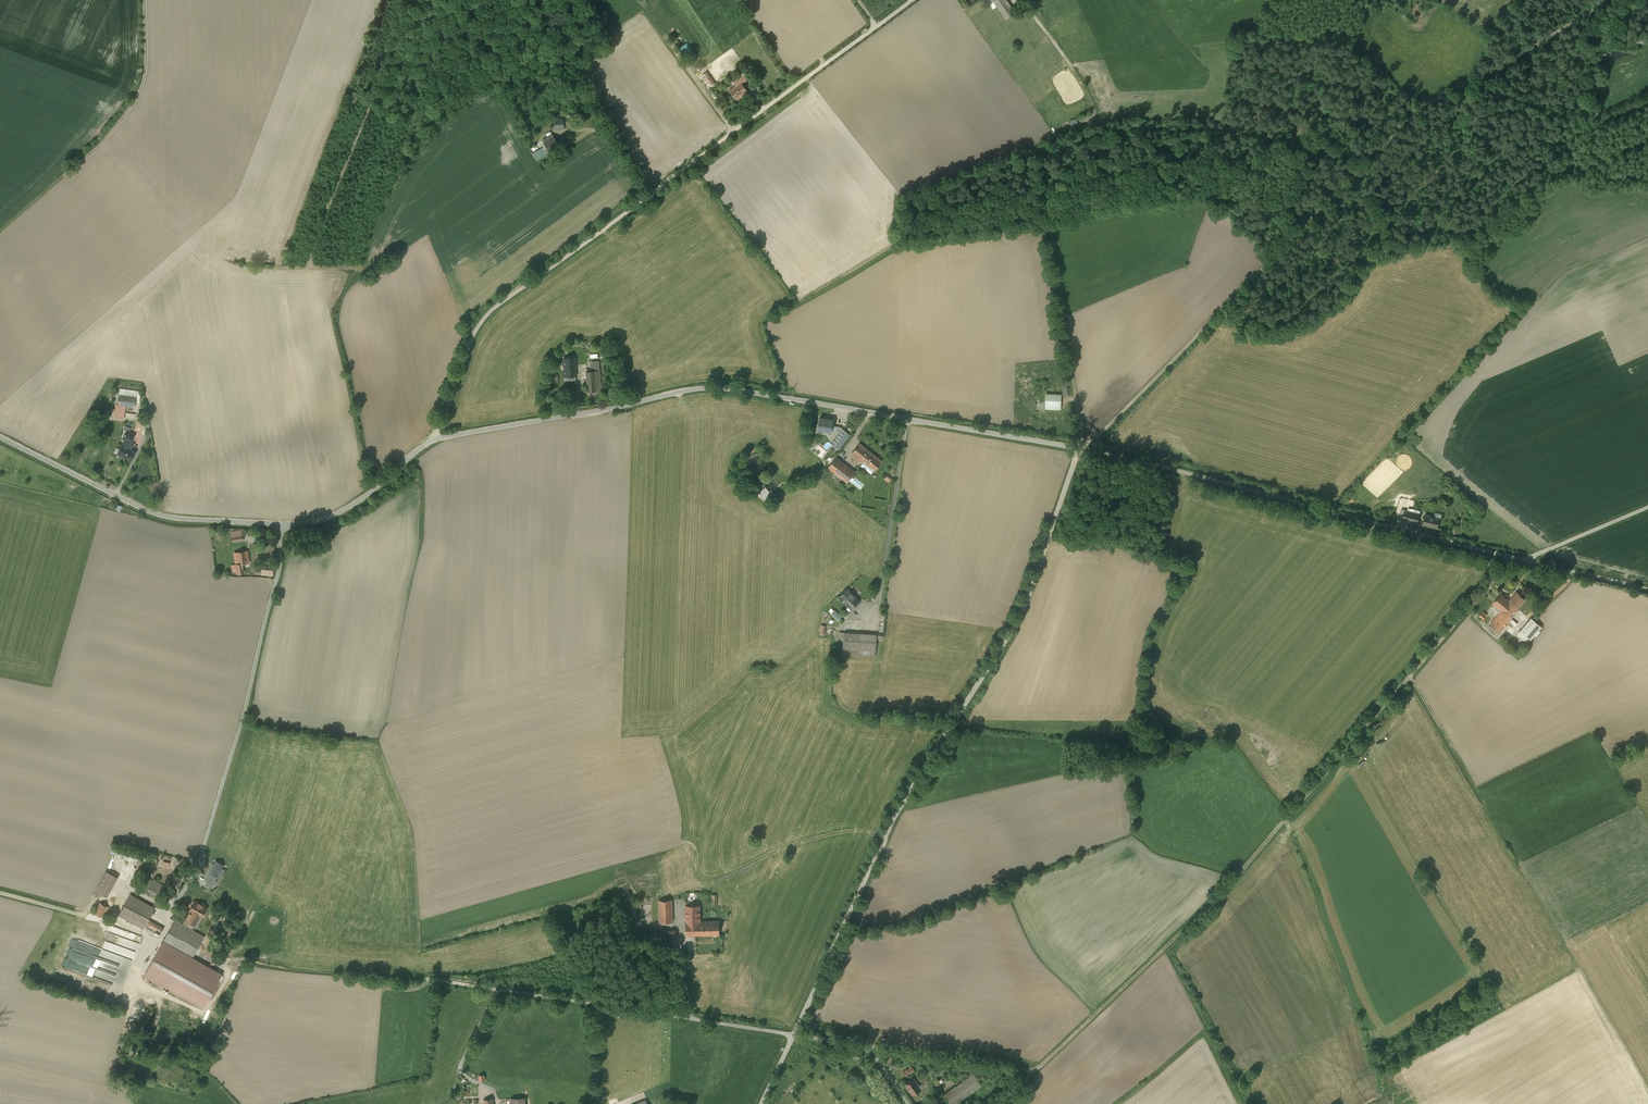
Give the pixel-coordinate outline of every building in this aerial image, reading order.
[(996,7),(992,1),(993,0),(987,0),(993,9),(996,7)] [(994,1),(1006,19),(1015,13),(1006,0),(995,0),(994,1)] [(687,43),(680,48),(689,61),(697,55),(687,43)] [(715,83),(707,72),(703,74),(705,77),(703,79),(709,87),(715,83)] [(739,79),(741,83),(748,78),(745,74),(739,79)] [(742,84),(741,83),(737,86),(730,90),(737,100),(742,96),(741,95),(747,90),(742,84)] [(1070,120),(1073,127),(1079,125),(1076,118),(1070,120)] [(563,128),(562,120),(553,120),(554,129),(563,128)] [(559,149),(551,135),(541,141),(549,155),(559,149)] [(576,380),(574,357),(564,358),(565,381),(576,380)] [(591,371),(600,370),(599,361),(590,362),(591,371)] [(591,371),(587,371),(588,392),(602,391),(600,370),(591,371)] [(141,392),(119,389),(115,417),(124,418),(125,405),(135,407),(135,402),(139,403),(141,392)] [(1060,396),(1045,396),(1045,410),(1060,410),(1060,396)] [(826,418),(820,417),(820,418),(819,424),(819,423),(818,429),(831,431),(832,425),(833,420),(829,419),(826,419),(826,418)] [(840,433),(833,442),(840,447),(850,434),(843,429),(840,433)] [(125,440),(131,442),(135,434),(127,430),(123,438),(125,440)] [(123,444),(122,444),(118,453),(131,460),(135,451),(132,449),(128,447),(123,444)] [(881,461),(860,444),(852,454),(863,463),(864,462),(874,470),(881,461)] [(855,472),(836,457),(828,468),(847,482),(855,472)] [(871,474),(874,470),(864,462),(863,463),(861,466),(871,474)] [(765,488),(759,492),(766,501),(769,498),(768,496),(767,497),(766,496),(769,494),(768,493),(765,488)] [(1402,509),(1400,518),(1418,522),(1420,514),(1402,509)] [(1425,515),(1423,524),(1438,528),(1440,518),(1425,515)] [(246,551),(233,553),(235,563),(232,563),(234,575),(242,574),(241,564),(248,563),(246,551)] [(859,603),(846,590),(837,599),(851,612),(859,603)] [(1514,596),(1510,601),(1517,608),(1525,599),(1517,591),(1514,595),(1514,596)] [(1510,601),(1502,594),(1494,603),(1502,609),(1489,624),(1499,632),(1500,633),(1519,609),(1517,608),(1510,601)] [(843,617),(835,610),(830,615),(838,622),(843,617)] [(1542,627),(1531,618),(1521,631),(1531,640),(1542,627)] [(1499,632),(1489,624),(1486,628),(1496,636),(1499,632)] [(877,634),(844,632),(844,638),(843,654),(876,656),(876,642),(877,634)] [(143,865),(144,867),(145,868),(147,869),(149,870),(151,870),(153,869),(155,868),(156,866),(157,865),(157,863),(157,860),(156,859),(155,857),(153,856),(152,855),(150,855),(148,855),(146,856),(144,857),(143,859),(142,861),(142,863),(143,865)] [(161,866),(167,868),(169,863),(163,860),(161,866)] [(212,866),(209,872),(210,873),(217,876),(220,877),(224,870),(221,868),(223,865),(216,861),(213,867),(212,866)] [(118,878),(106,871),(95,890),(107,897),(118,878)] [(217,876),(210,873),(205,881),(214,886),(216,882),(215,881),(217,876)] [(164,885),(145,877),(140,887),(159,896),(160,893),(163,895),(165,889),(163,888),(164,885)] [(143,928),(145,925),(161,933),(164,928),(148,919),(155,908),(130,894),(119,915),(143,928)] [(207,907),(195,900),(185,919),(195,924),(199,916),(201,917),(207,907)] [(672,900),(659,900),(660,922),(673,922),(672,900)] [(109,907),(100,902),(94,913),(103,918),(109,907)] [(699,906),(686,906),(686,935),(719,935),(719,921),(700,921),(700,920),(702,919),(702,914),(700,914),(699,906)] [(175,920),(163,942),(192,958),(204,936),(175,920)] [(141,944),(143,936),(112,925),(109,932),(141,944)] [(675,930),(665,930),(665,940),(665,943),(670,943),(676,943),(675,930)] [(104,949),(134,960),(137,952),(107,941),(104,949)] [(221,975),(162,943),(144,975),(203,1008),(221,975)] [(107,961),(76,949),(75,951),(70,949),(67,956),(104,970),(107,961)] [(915,1070),(911,1066),(903,1071),(906,1076),(915,1070)] [(974,1073),(943,1095),(949,1103),(954,1103),(982,1084),(974,1073)] [(921,1089),(914,1078),(906,1084),(913,1095),(921,1089)]
